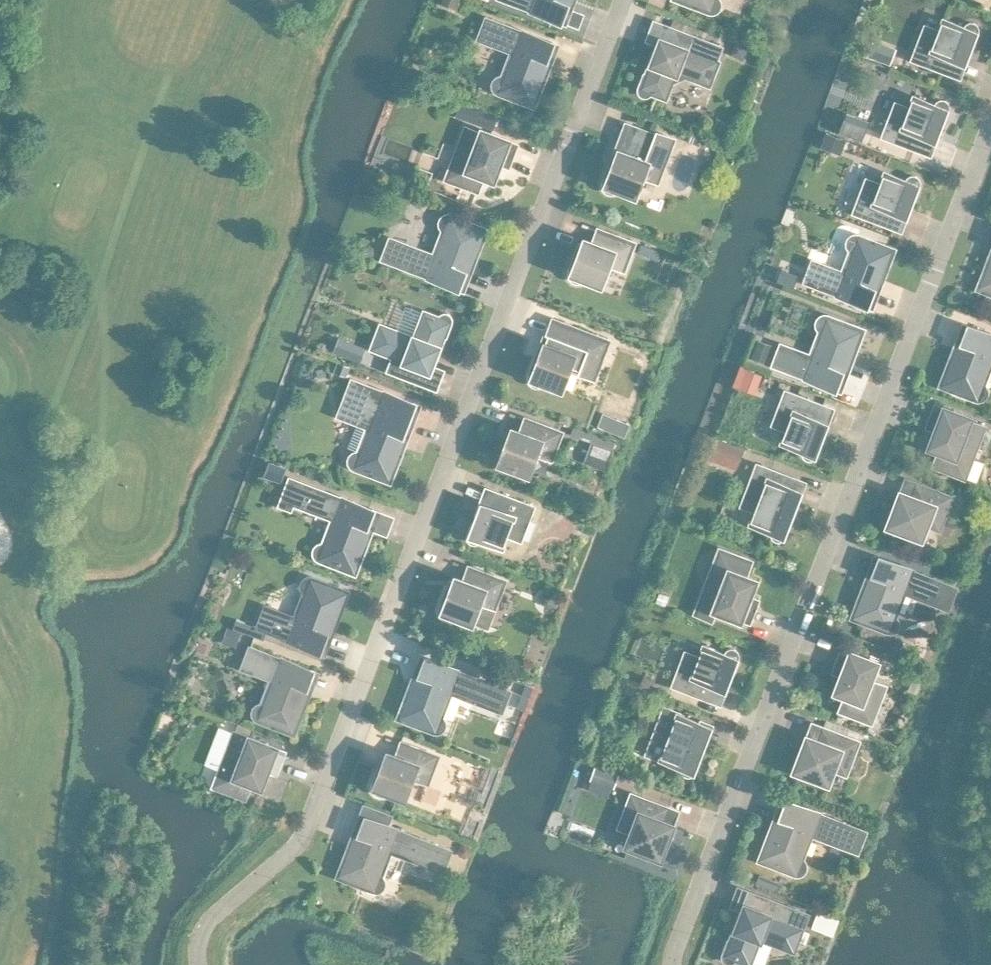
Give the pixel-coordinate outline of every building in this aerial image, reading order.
[(481,4),(497,10),(500,0),(483,0),(481,4)] [(582,6),(585,0),(509,0),(506,8),(569,32),(579,4),(582,6)] [(685,7),(703,14),(702,17),(717,23),(721,24),(725,23),(728,20),(729,16),(729,12),(727,8),(724,5),(726,0),(687,0),(685,7)] [(454,1),(450,13),(465,18),(469,6),(454,1)] [(523,106),(541,113),(554,81),(550,80),(561,52),(495,27),(486,49),(522,63),(514,86),(509,86),(505,88),(502,91),(501,95),(501,98),(504,102),(506,104),(522,110),(523,106)] [(987,38),(986,35),(983,33),(979,32),(976,34),(974,37),(953,29),(948,42),(934,37),(922,68),(965,85),(970,72),(972,72),(980,52),(983,52),(987,42),(987,38)] [(724,71),(718,69),(723,55),(678,38),(672,51),(670,50),(666,63),(664,62),(655,84),(653,83),(647,97),(647,101),(648,104),(651,106),(655,107),(658,105),(660,102),(674,108),(681,90),(691,84),(716,93),(724,71)] [(877,48),(871,64),(897,74),(903,58),(877,48)] [(744,52),(739,65),(752,69),(756,57),(744,52)] [(893,146),(929,160),(934,146),(943,150),(951,129),(953,130),(957,119),(958,116),(956,112),(953,110),(950,110),(946,111),(944,114),(923,106),(918,119),(905,114),(893,146)] [(470,115),(466,126),(501,138),(505,127),(470,115)] [(475,137),(455,189),(486,201),(492,185),(501,188),(510,165),(520,168),(525,154),(491,142),(491,143),(475,137)] [(626,160),(620,176),(618,175),(612,191),(611,195),(612,199),(615,202),(619,203),(623,203),(627,201),(629,197),(645,204),(652,186),(666,191),(682,149),(667,143),(666,145),(645,137),(634,164),(626,160)] [(702,142),(698,152),(712,158),(716,148),(702,142)] [(928,195),(929,192),(927,188),(924,186),(920,186),(917,187),(915,190),(894,182),(889,195),(876,190),(864,222),(907,238),(912,225),(914,225),(922,205),(924,206),(928,195)] [(477,271),(480,273),(493,240),(475,233),(476,230),(460,224),(456,224),(452,225),(449,228),(448,232),(448,236),(450,239),(454,242),(445,265),(398,247),(390,269),(466,299),(477,271)] [(632,280),(642,253),(605,239),(600,253),(592,249),(586,265),(583,264),(578,280),(577,284),(578,288),(581,291),(585,292),(589,292),(593,290),(596,287),(612,293),(618,275),(632,280)] [(812,292),(875,316),(886,288),(889,290),(900,260),(882,253),(883,250),(868,244),(864,244),(860,245),(857,248),(855,252),(855,256),(858,260),(861,262),(854,282),(821,269),(812,292)] [(377,251),(370,252),(366,257),(366,264),(371,268),(378,267),(382,262),(382,256),(377,251)] [(790,279),(786,291),(802,297),(806,285),(790,279)] [(398,380),(430,392),(435,378),(437,379),(442,367),(444,368),(453,345),(455,346),(460,333),(461,329),(459,326),(456,324),(453,323),(449,325),(447,328),(433,322),(423,348),(390,336),(381,358),(403,366),(398,380)] [(781,375),(843,399),(854,372),(857,373),(870,341),(851,334),(853,331),(837,325),(833,324),(829,325),(826,328),(825,332),(825,337),(827,340),(830,342),(822,365),(789,353),(781,375)] [(541,395),(545,396),(550,396),(553,394),(556,391),(572,397),(580,377),(589,380),(588,383),(603,388),(617,351),(561,330),(556,344),(558,345),(554,354),(552,354),(546,370),(544,369),(538,384),(537,388),(538,392),(541,395)] [(952,394),(970,401),(969,404),(984,410),(988,411),(990,410),(990,393),(990,392),(990,341),(978,336),(967,363),(964,362),(952,394)] [(349,347),(343,361),(356,366),(361,352),(349,347)] [(766,350),(759,367),(774,373),(781,356),(766,350)] [(347,372),(343,381),(355,385),(358,377),(347,372)] [(749,374),(741,394),(763,403),(770,385),(755,379),(756,377),(749,374)] [(379,482),(398,489),(410,457),(407,455),(423,413),(360,389),(346,426),(378,439),(370,462),(365,461),(361,462),(358,465),(357,469),(357,473),(359,477),(363,479),(378,485),(379,482)] [(791,452),(812,460),(811,463),(813,467),(816,469),(820,469),(823,468),(825,465),(829,454),(826,453),(834,433),(826,429),(831,416),(795,402),(783,434),(796,439),(791,452)] [(948,433),(939,456),(949,460),(943,475),(974,487),(990,441),(990,435),(977,430),(978,428),(944,415),(939,429),(948,433)] [(560,469),(570,442),(533,428),(528,442),(519,439),(513,455),(511,454),(505,469),(504,473),(506,477),(509,480),(513,482),(517,481),(521,479),(523,476),(539,482),(546,464),(560,469)] [(626,430),(622,442),(633,447),(638,434),(626,430)] [(723,447),(716,465),(738,474),(745,456),(723,447)] [(600,453),(593,472),(614,480),(621,461),(600,453)] [(279,472),(273,486),(289,492),(295,478),(279,472)] [(767,476),(752,515),(765,520),(760,533),(781,541),(780,544),(782,548),(785,550),(789,550),(792,549),(794,546),(798,535),(795,534),(803,514),(801,513),(810,492),(767,476)] [(344,573),(363,580),(375,548),(371,547),(382,519),(298,487),(290,510),(343,530),(334,553),(330,552),(326,554),(323,557),(322,560),(322,565),(324,568),(328,571),(343,576),(344,573)] [(898,535),(930,547),(935,533),(948,539),(960,507),(924,493),(919,506),(910,503),(898,535)] [(529,549),(541,517),(505,503),(499,517),(491,513),(483,534),(481,533),(477,544),(476,547),(478,551),(481,553),(484,553),(488,552),(490,549),(510,557),(515,544),(529,549)] [(725,619),(758,632),(764,618),(754,614),(763,591),(754,587),(760,572),(729,560),(705,624),(721,630),(725,619)] [(863,626),(882,633),(881,636),(896,642),(900,643),(904,641),(906,638),(908,635),(908,631),(906,627),(902,625),(911,602),(957,619),(966,597),(890,568),(879,595),(876,594),(863,626)] [(466,624),(496,635),(513,591),(476,577),(471,590),(463,587),(457,603),(454,602),(448,617),(448,621),(449,625),(452,628),(456,630),(460,630),(464,628),(466,624)] [(338,634),(342,635),(354,603),(336,596),(337,593),(322,587),(318,586),(314,588),(311,590),(309,594),(310,598),(312,602),(315,604),(306,627),(274,615),(265,637),(275,641),(328,661),(338,634)] [(667,602),(664,612),(674,615),(677,606),(667,602)] [(560,604),(547,607),(549,614),(555,618),(563,616),(560,604)] [(246,630),(243,638),(272,649),(275,641),(265,637),(246,630)] [(236,637),(231,652),(244,657),(250,642),(236,637)] [(683,695),(719,709),(724,695),(733,699),(741,678),(743,679),(747,668),(748,665),(746,661),(743,659),(739,659),(736,660),(734,663),(713,655),(708,668),(695,663),(683,695)] [(283,734),(301,741),(314,709),(310,707),(321,680),(258,656),(250,678),(282,691),(273,714),(269,713),(265,715),(262,717),(261,721),(261,725),(263,729),(267,731),(282,737),(283,734)] [(845,674),(855,677),(845,701),(854,705),(848,720),(879,732),(893,697),(878,690),(884,673),(851,660),(845,674)] [(410,727),(428,734),(427,737),(442,742),(446,743),(450,742),(453,739),(454,735),(454,731),(452,727),(449,725),(457,702),(511,722),(519,700),(436,668),(425,696),(422,694),(410,727)] [(652,686),(649,695),(659,699),(662,690),(652,686)] [(706,770),(713,749),(705,746),(709,734),(712,735),(713,733),(674,719),(657,763),(691,776),(690,780),(692,783),(695,785),(699,786),(702,784),(704,781),(708,771),(706,770)] [(805,779),(836,791),(841,778),(855,783),(867,751),(830,738),(825,751),(817,748),(805,779)] [(223,795),(254,807),(260,792),(269,795),(278,771),(288,775),(293,761),(259,748),(253,765),(237,760),(223,795)] [(381,793),(381,797),(382,801),(385,804),(389,805),(393,805),(396,803),(398,800),(415,806),(422,789),(435,794),(446,767),(409,753),(404,766),(396,763),(390,779),(387,778),(381,793)] [(604,777),(599,789),(622,797),(626,785),(604,777)] [(637,855),(669,867),(681,835),(672,832),(677,818),(641,804),(635,820),(648,825),(637,855)] [(770,869),(789,876),(788,879),(803,885),(807,886),(811,884),(814,882),(815,878),(815,874),(813,870),(809,868),(818,844),(867,863),(876,841),(797,810),(786,838),(783,837),(770,869)] [(367,892),(366,895),(381,901),(385,902),(389,900),(392,898),(394,894),(393,890),(391,886),(388,884),(397,861),(437,876),(445,854),(375,827),(365,854),(361,853),(349,885),(367,892)] [(469,856),(467,861),(469,866),(474,868),(479,866),(481,861),(479,856),(474,853),(469,856)] [(768,885),(765,894),(784,901),(787,892),(768,885)] [(731,964),(762,964),(768,948),(802,961),(811,938),(809,938),(815,924),(762,904),(757,918),(755,917),(750,929),(748,928),(739,951),(737,950),(732,964),(731,964)] [(825,923),(821,938),(842,945),(847,930),(825,923)]
